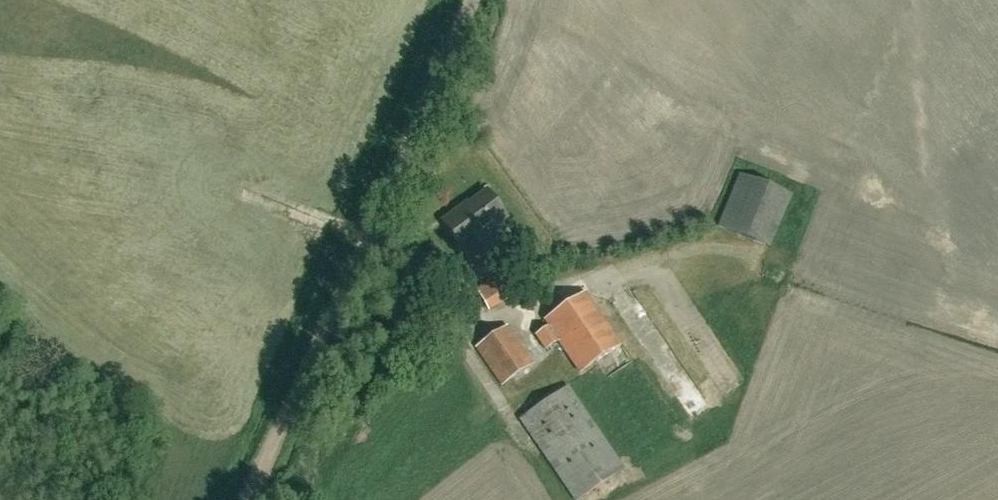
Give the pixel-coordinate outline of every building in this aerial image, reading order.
[(771,250),(792,196),(739,174),(717,228),(771,250)] [(481,270),(502,254),(491,240),(488,242),(483,235),(506,217),(487,192),(459,213),(458,211),(442,222),(463,250),(465,249),(481,270)] [(488,312),(513,297),(499,274),(474,290),(488,312)] [(617,282),(595,285),(596,293),(619,290),(617,282)] [(544,350),(558,340),(580,373),(621,346),(586,293),(545,320),(548,325),(534,335),(544,350)] [(697,384),(665,331),(657,336),(650,324),(642,330),(680,394),(697,384)] [(501,387),(534,364),(507,326),(474,349),(501,387)] [(614,458),(566,387),(519,418),(574,499),(576,499),(621,469),(614,458)]
